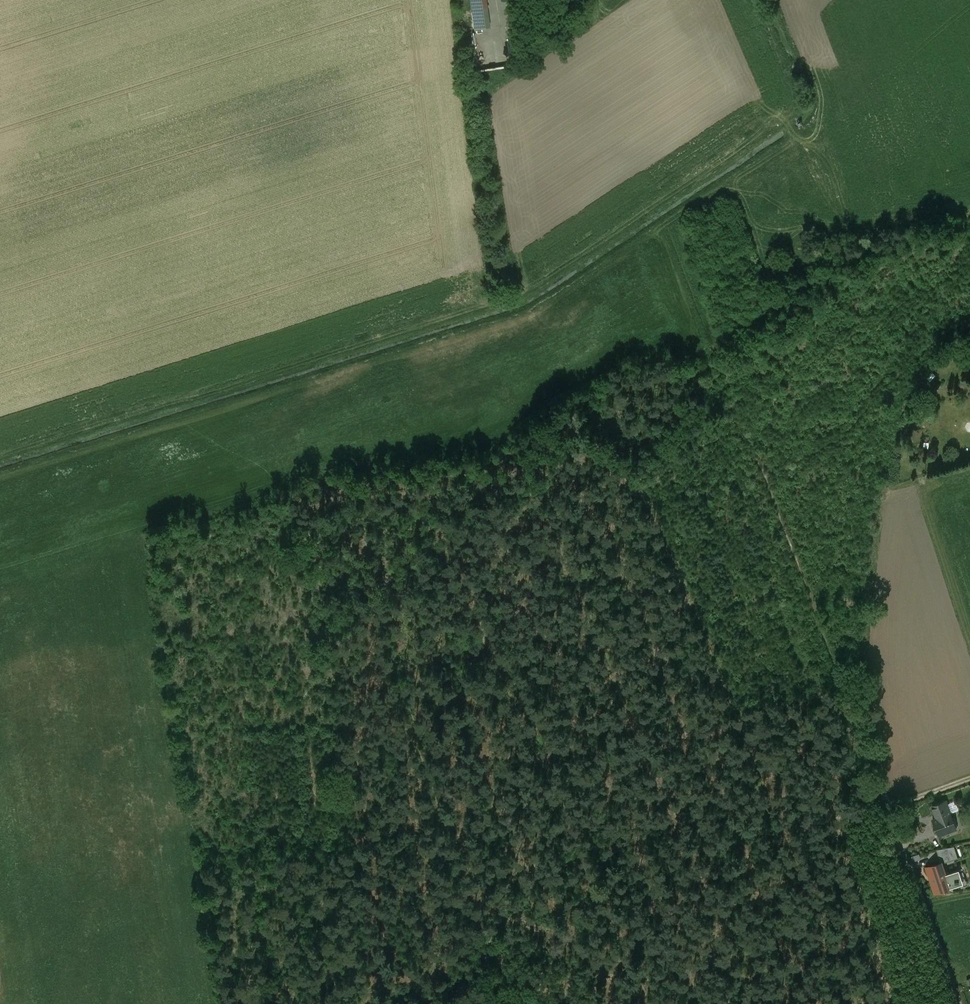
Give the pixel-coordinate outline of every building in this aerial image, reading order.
[(494,24),(490,0),(473,0),(476,27),(494,24)] [(945,801),(932,806),(937,819),(933,820),(939,836),(940,836),(939,835),(955,829),(956,830),(956,829),(950,814),(950,813),(947,805),(945,801)] [(955,802),(947,805),(950,813),(958,810),(955,802)] [(919,830),(912,809),(903,812),(911,834),(919,830)] [(954,847),(936,850),(939,858),(949,854),(951,861),(958,859),(954,847)] [(955,871),(945,875),(942,864),(942,863),(927,868),(935,893),(954,887),(954,886),(959,884),(964,883),(963,880),(962,881),(962,880),(958,881),(955,871)]
